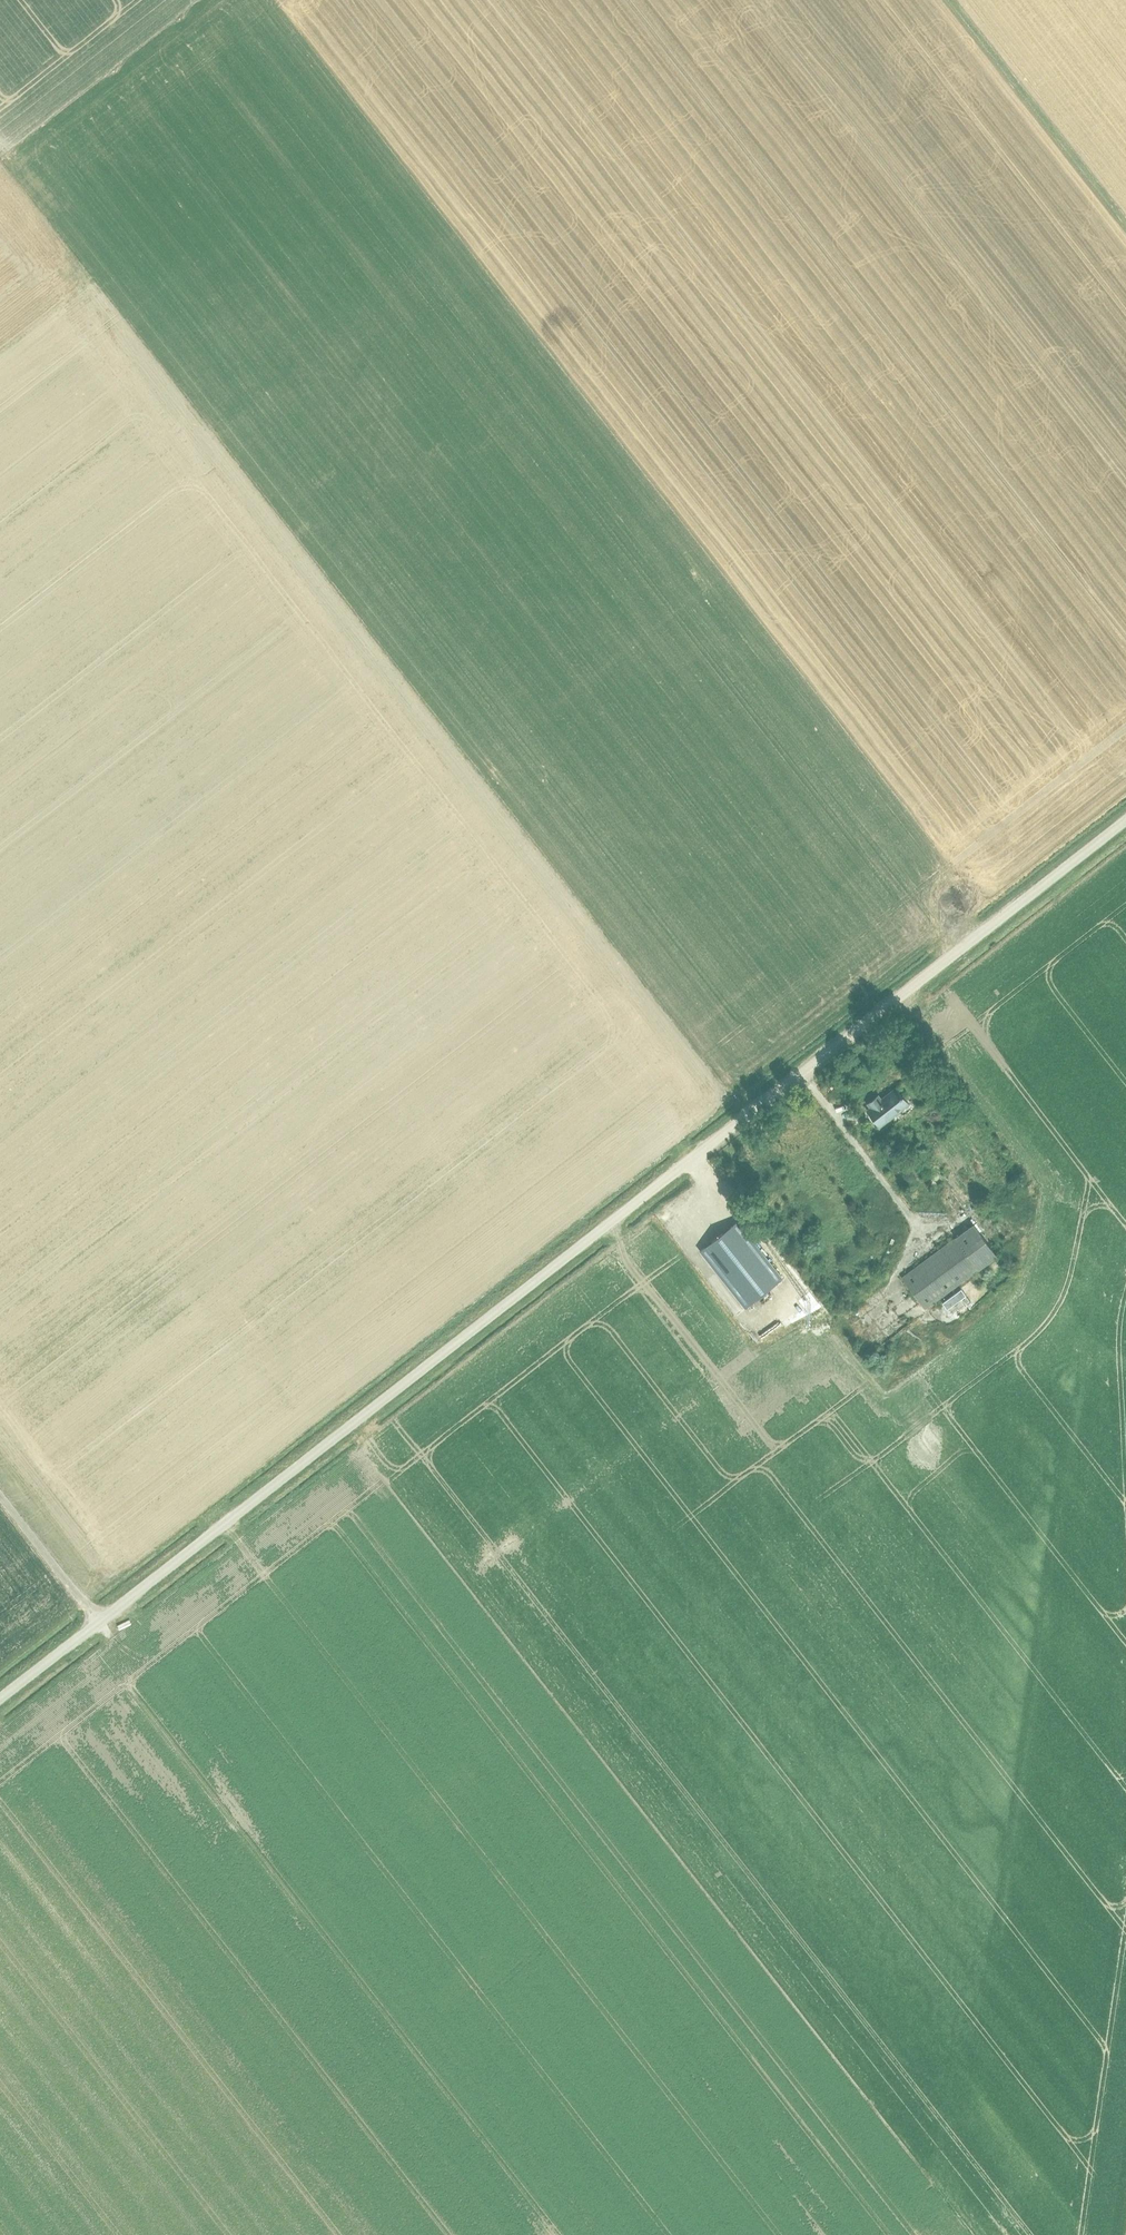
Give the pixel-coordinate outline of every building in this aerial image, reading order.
[(868,1110),(880,1125),(908,1103),(896,1088),(881,1100),(878,1096),(869,1103),(872,1107),(868,1110)] [(700,1250),(745,1307),(783,1278),(738,1221),(700,1250)] [(902,1277),(925,1308),(997,1255),(974,1224),(902,1277)] [(961,1288),(942,1302),(947,1309),(955,1303),(960,1299),(966,1295),(961,1288)]
